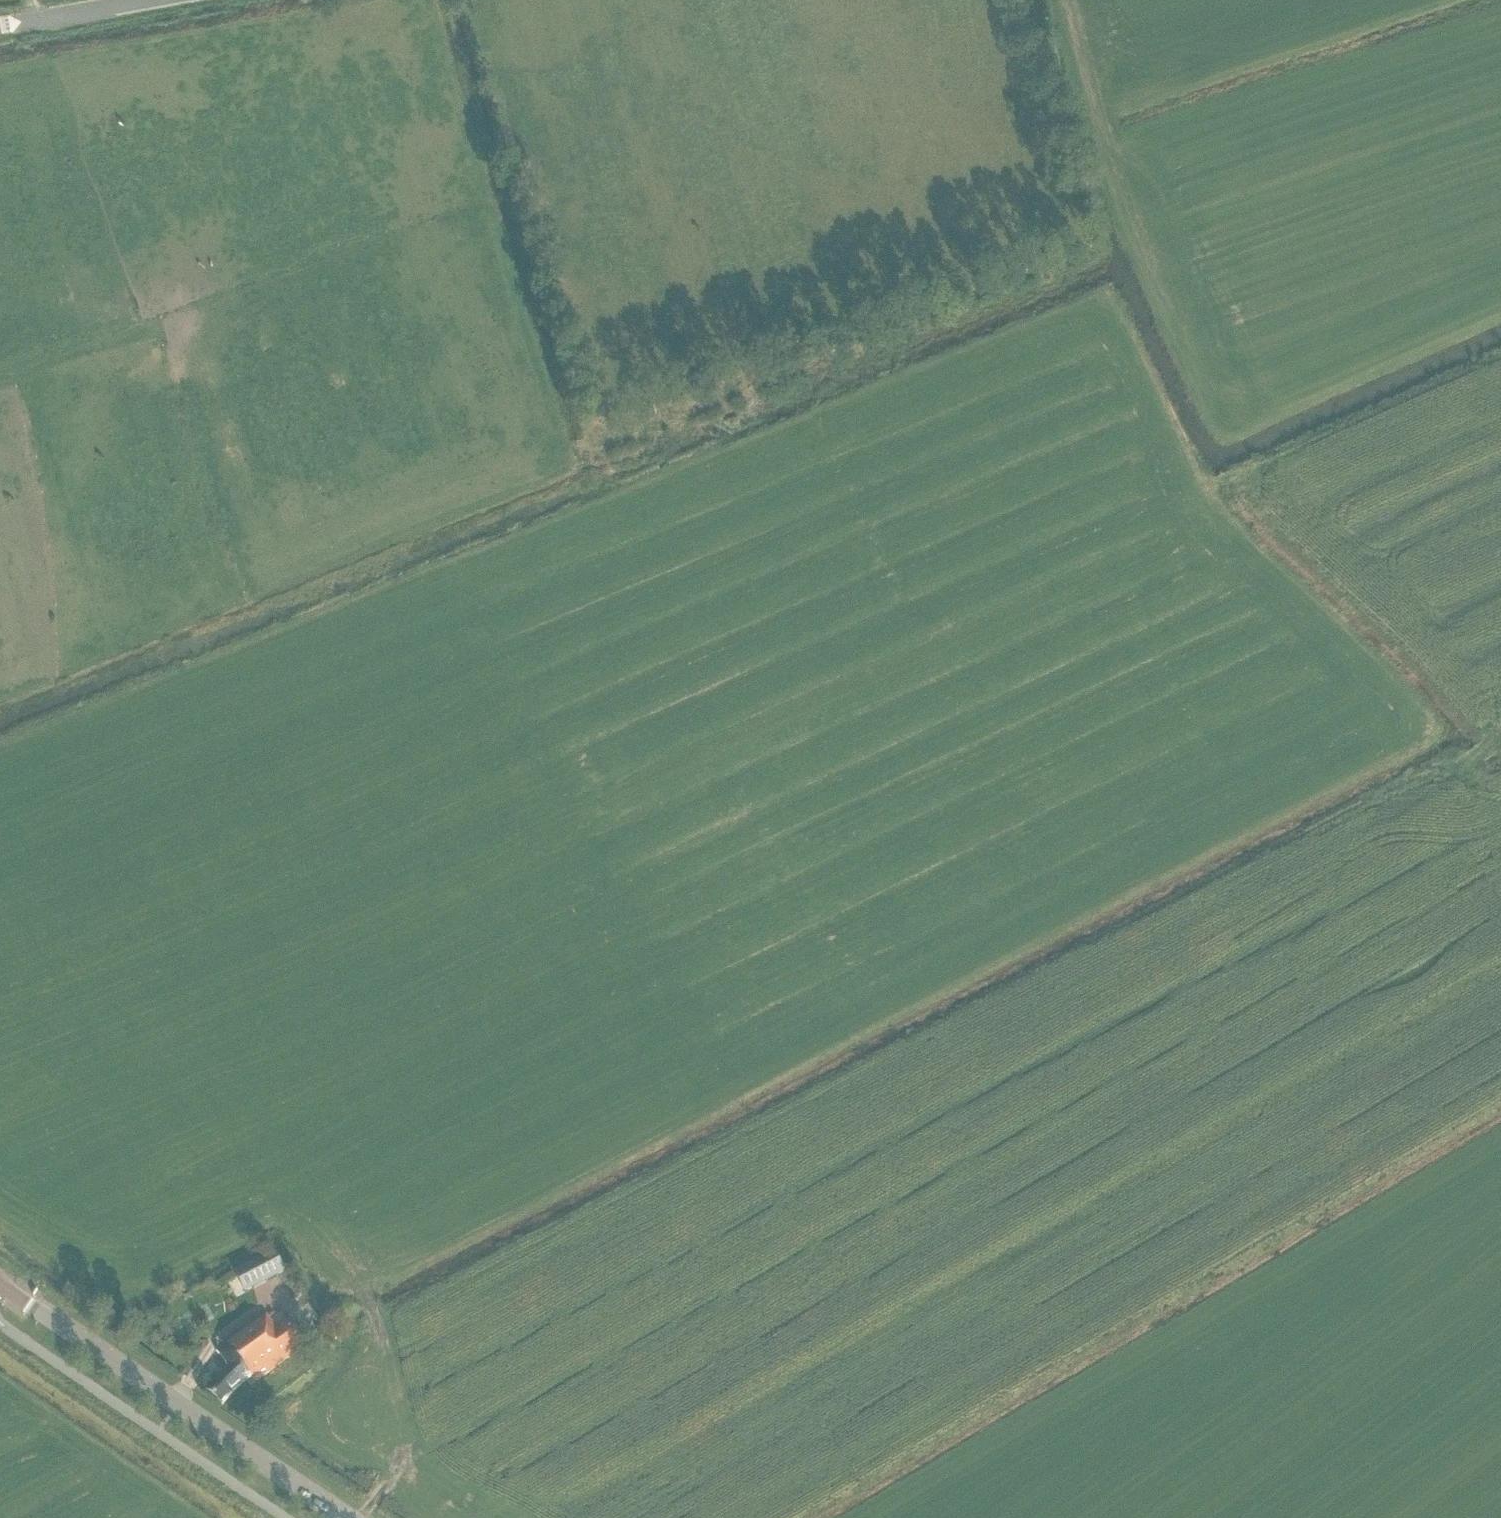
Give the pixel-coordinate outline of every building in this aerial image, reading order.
[(275,1251),(255,1262),(266,1283),(285,1272),(275,1251)] [(243,1268),(235,1272),(245,1293),(254,1289),(243,1268)] [(305,1344),(287,1319),(275,1328),(265,1316),(215,1351),(227,1368),(222,1373),(207,1391),(222,1404),(237,1388),(246,1380),(250,1385),(305,1344)]
